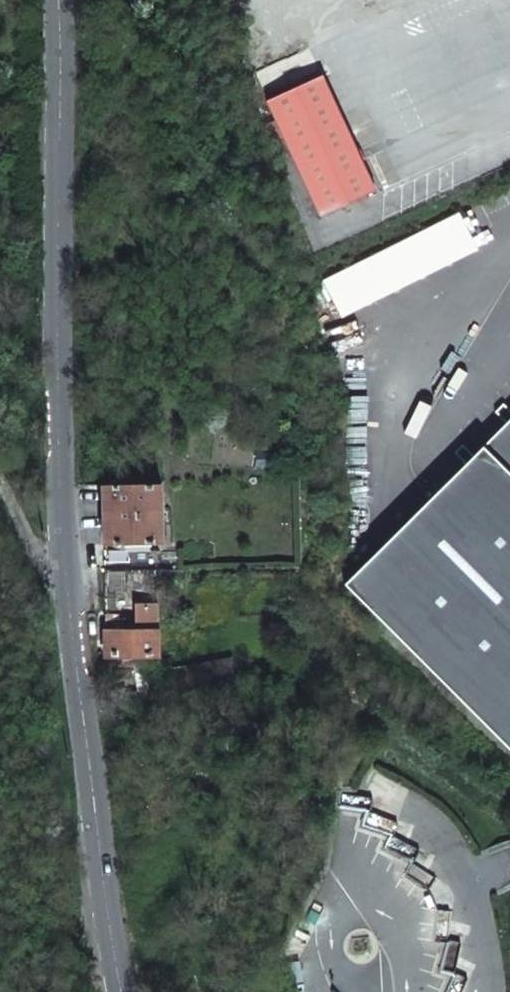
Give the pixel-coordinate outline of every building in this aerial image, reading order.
[(319,78),(263,105),(317,221),(373,195),(319,78)] [(345,588),(509,753),(509,425),(345,588)] [(160,482),(103,485),(104,545),(162,542),(160,482)] [(127,545),(104,545),(104,564),(127,562),(127,545)] [(106,618),(107,655),(158,653),(157,629),(126,630),(125,617),(106,618)]
